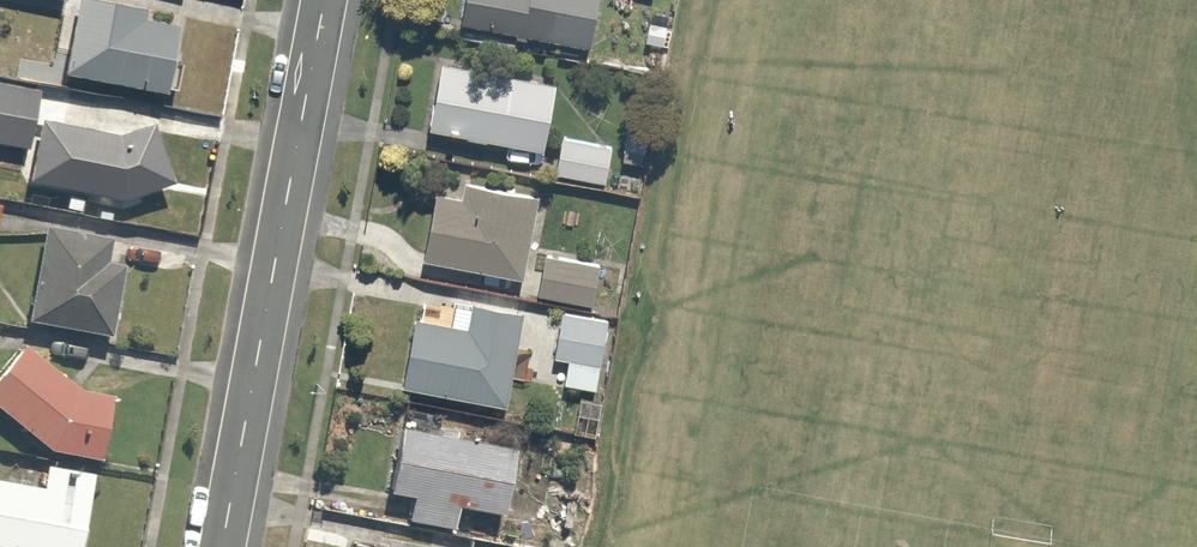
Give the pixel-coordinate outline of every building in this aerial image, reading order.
[(177,27),(138,19),(137,7),(100,0),(71,0),(56,77),(162,99),(177,27)] [(459,27),(588,48),(596,0),(463,0),(459,27)] [(436,59),(424,128),(544,152),(555,82),(436,59)] [(0,76),(0,143),(27,147),(38,83),(0,76)] [(171,183),(150,123),(115,135),(35,119),(22,182),(117,201),(171,183)] [(560,131),(556,173),(607,179),(612,137),(560,131)] [(538,200),(459,180),(458,195),(431,192),(420,255),(522,278),(538,200)] [(105,241),(41,227),(19,320),(107,340),(124,266),(100,261),(105,241)] [(543,253),(535,289),(591,302),(599,267),(543,253)] [(610,311),(561,303),(553,353),(564,355),(560,384),(597,390),(610,311)] [(519,311),(467,305),(462,326),(413,316),(402,388),(507,405),(519,311)] [(19,339),(0,363),(0,410),(47,449),(99,459),(111,394),(79,388),(19,339)] [(512,450),(395,429),(385,491),(412,496),(407,520),(452,529),(456,505),(498,516),(512,450)] [(90,474),(42,466),(38,487),(0,480),(0,546),(77,546),(90,474)] [(383,539),(380,546),(422,546),(383,539)]
